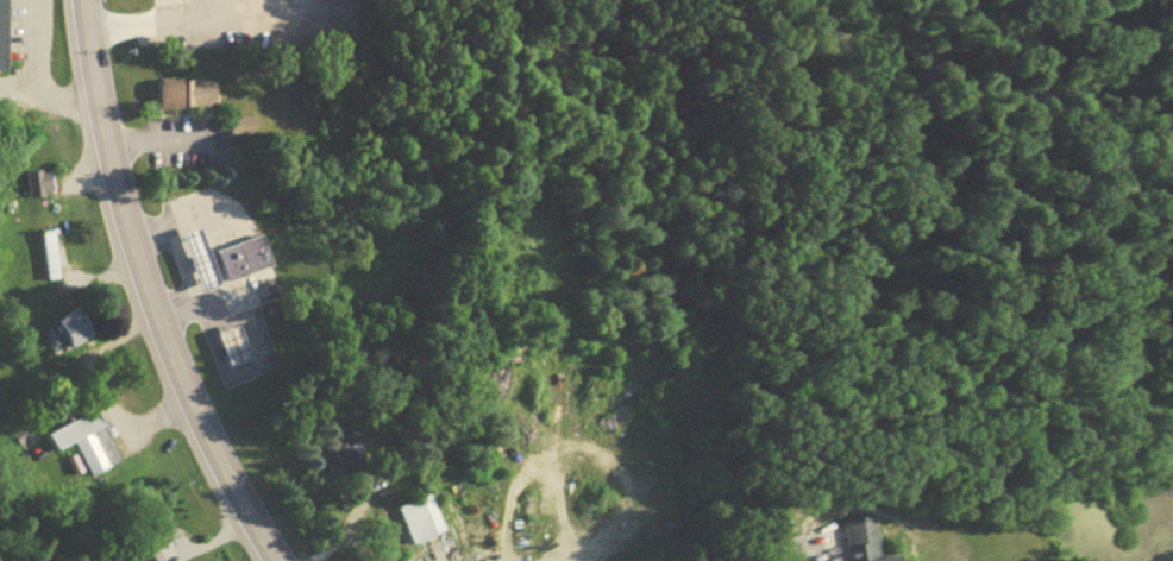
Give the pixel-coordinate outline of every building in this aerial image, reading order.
[(10,76),(11,0),(0,0),(0,75),(10,76)] [(206,103),(152,103),(152,78),(205,77),(206,103)] [(194,289),(215,282),(195,222),(172,231),(194,289)] [(54,276),(44,277),(37,227),(48,226),(54,276)] [(220,279),(209,247),(255,231),(266,263),(220,279)] [(46,236),(46,285),(59,285),(59,236),(46,236)] [(36,329),(48,345),(56,339),(63,348),(92,327),(74,302),(36,329)] [(222,365),(246,357),(233,322),(209,330),(222,365)] [(44,431),(54,448),(69,440),(87,473),(117,458),(90,408),(44,431)] [(401,513),(417,550),(451,535),(434,499),(401,513)] [(854,560),(882,560),(875,520),(847,525),(854,560)] [(161,544),(144,560),(177,560),(161,544)]
